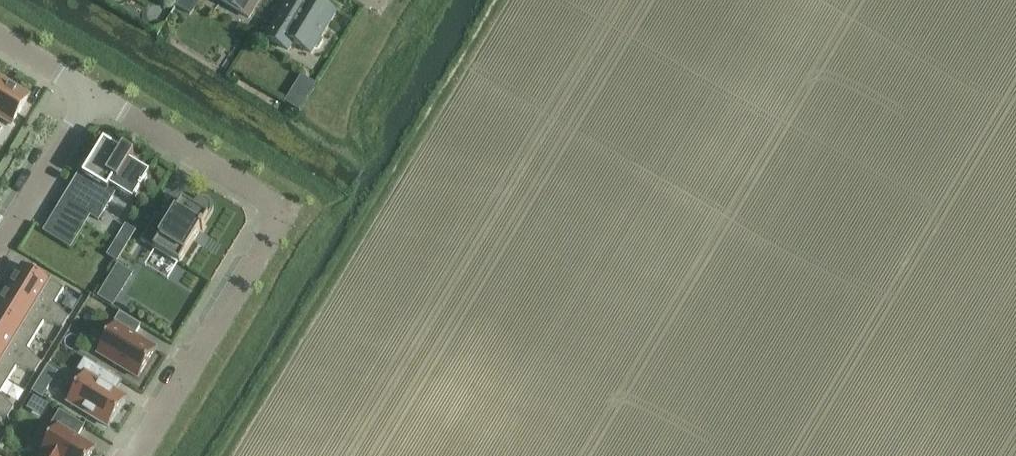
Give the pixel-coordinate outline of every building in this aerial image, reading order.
[(221,2),(249,19),(260,0),(222,0),(221,2)] [(291,0),(289,0),(266,38),(288,51),(293,43),(311,54),(314,49),(319,49),(323,42),(321,38),(336,13),(331,10),(331,7),(325,3),(322,5),(314,0),(305,0),(301,6),(291,0)] [(2,78),(1,79),(0,78),(0,118),(12,125),(30,96),(10,84),(11,84),(2,78)] [(125,147),(123,151),(106,140),(91,164),(88,162),(73,186),(76,188),(69,200),(100,219),(118,190),(135,200),(152,173),(132,161),(136,154),(125,147)] [(201,198),(196,202),(194,205),(185,200),(171,222),(159,214),(143,239),(156,247),(182,263),(210,215),(213,212),(214,206),(212,201),(207,198),(201,198)] [(118,263),(127,248),(116,241),(107,256),(118,263)] [(24,266),(10,290),(66,324),(69,319),(56,305),(64,291),(24,266)] [(0,306),(0,315),(36,337),(44,323),(63,329),(66,324),(10,290),(0,306)] [(114,324),(116,325),(99,353),(139,378),(156,350),(135,337),(142,326),(121,313),(114,324)] [(36,337),(0,315),(0,346),(39,369),(42,364),(28,350),(36,337)] [(39,369),(0,346),(0,377),(9,382),(17,369),(36,374),(39,369)] [(68,402),(109,427),(117,414),(118,415),(126,403),(124,402),(126,399),(116,393),(122,382),(85,360),(78,371),(85,375),(68,402)] [(9,382),(0,377),(0,407),(11,414),(14,409),(1,395),(9,382)] [(39,380),(32,392),(43,399),(50,387),(39,380)] [(0,407),(0,417),(8,419),(11,414),(0,407)] [(96,450),(77,439),(85,427),(61,412),(53,425),(58,428),(42,455),(44,455),(92,455),(96,450)]
